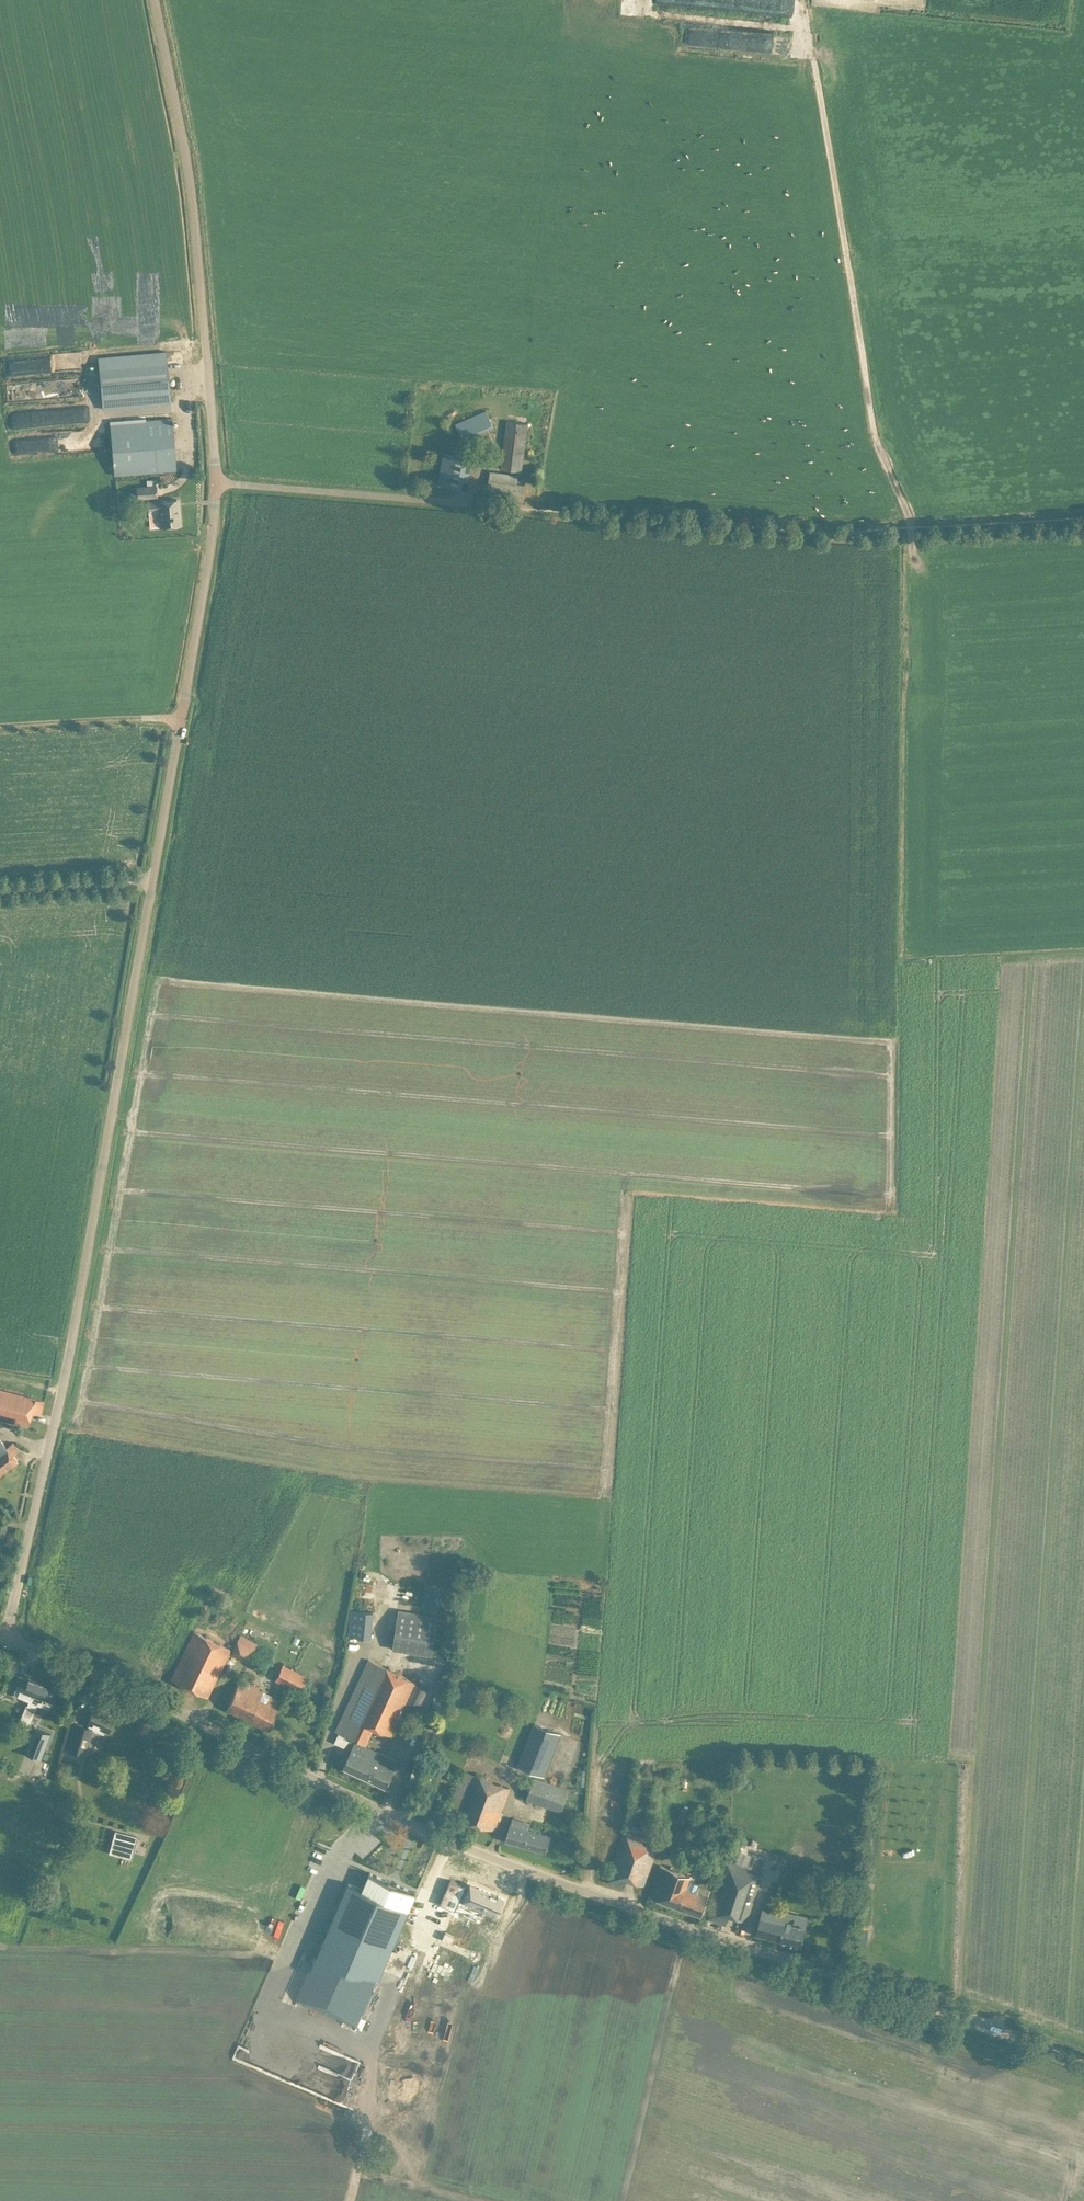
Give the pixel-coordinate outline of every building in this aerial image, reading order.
[(103,408),(160,404),(171,403),(167,351),(99,356),(103,408)] [(486,410),(455,424),(462,440),(493,426),(486,410)] [(115,474),(116,474),(176,469),(172,418),(146,420),(146,418),(110,421),(115,474)] [(528,423),(507,420),(500,468),(522,471),(528,423)] [(444,452),(440,473),(438,484),(467,489),(473,458),(454,454),(444,452)] [(523,500),(525,489),(525,484),(517,483),(518,475),(490,471),(487,495),(523,500)] [(158,497),(157,484),(137,486),(138,498),(158,497)] [(176,499),(148,502),(149,510),(158,509),(159,526),(181,524),(180,514),(178,515),(176,499)] [(40,1414),(44,1400),(16,1393),(18,1384),(0,1379),(0,1419),(28,1426),(31,1412),(40,1414)] [(17,1461),(13,1455),(18,1450),(12,1442),(6,1447),(0,1439),(0,1474),(17,1461)] [(440,1609),(443,1587),(443,1586),(425,1584),(422,1607),(440,1609)] [(371,1638),(373,1612),(352,1609),(349,1636),(371,1638)] [(393,1648),(432,1654),(439,1615),(399,1609),(393,1648)] [(207,1696),(212,1686),(231,1648),(195,1630),(171,1678),(207,1696)] [(263,1670),(272,1650),(241,1634),(231,1653),(263,1670)] [(391,1735),(404,1709),(415,1684),(416,1682),(369,1659),(335,1731),(345,1735),(344,1737),(354,1742),(343,1767),(356,1773),(365,1754),(362,1753),(366,1745),(374,1727),(391,1735)] [(275,1680),(299,1692),(307,1676),(283,1663),(275,1680)] [(269,1729),(274,1720),(283,1701),(259,1688),(260,1687),(242,1677),(227,1708),(269,1729)] [(17,1683),(13,1693),(22,1697),(29,1700),(27,1704),(26,1704),(18,1723),(29,1727),(38,1704),(49,1708),(51,1704),(55,1692),(44,1688),(45,1686),(28,1679),(25,1687),(17,1683)] [(415,1684),(404,1709),(416,1714),(427,1689),(415,1684)] [(106,1733),(113,1717),(94,1708),(86,1724),(106,1733)] [(84,1755),(93,1727),(75,1722),(67,1750),(84,1755)] [(533,1723),(518,1765),(536,1771),(544,1774),(559,1732),(533,1723)] [(34,1726),(24,1752),(40,1758),(50,1732),(34,1726)] [(401,1737),(412,1733),(409,1726),(398,1730),(401,1737)] [(399,1760),(366,1745),(362,1753),(365,1754),(356,1773),(386,1787),(399,1760)] [(494,1829),(498,1819),(510,1787),(493,1780),(463,1769),(451,1801),(447,1812),(494,1829)] [(560,1812),(568,1789),(534,1776),(527,1799),(560,1812)] [(678,1820),(687,1821),(689,1809),(679,1808),(678,1820)] [(703,1840),(704,1816),(695,1816),(694,1840),(703,1840)] [(550,1835),(510,1823),(505,1840),(545,1852),(550,1835)] [(687,1830),(676,1829),(675,1839),(686,1840),(687,1830)] [(116,1830),(113,1842),(134,1848),(137,1837),(116,1830)] [(644,1885),(647,1875),(659,1844),(626,1831),(611,1871),(607,1881),(624,1887),(627,1879),(644,1885)] [(744,1840),(736,1863),(762,1872),(770,1848),(744,1840)] [(746,1921),(750,1911),(762,1872),(736,1863),(727,1861),(708,1918),(726,1924),(729,1915),(746,1921)] [(710,1890),(700,1886),(688,1881),(690,1876),(660,1865),(649,1896),(701,1915),(708,1896),(710,1890)] [(349,1882),(305,1983),(351,2003),(341,2027),(355,2033),(416,1892),(369,1872),(362,1888),(349,1882)] [(505,1898),(479,1887),(478,1890),(470,1886),(468,1889),(465,1887),(466,1886),(450,1879),(440,1903),(455,1910),(460,1899),(463,1900),(463,1901),(497,1915),(505,1898)] [(801,1945),(804,1934),(808,1916),(763,1904),(756,1934),(801,1945)] [(437,2022),(443,2008),(432,2004),(426,2018),(437,2022)]
